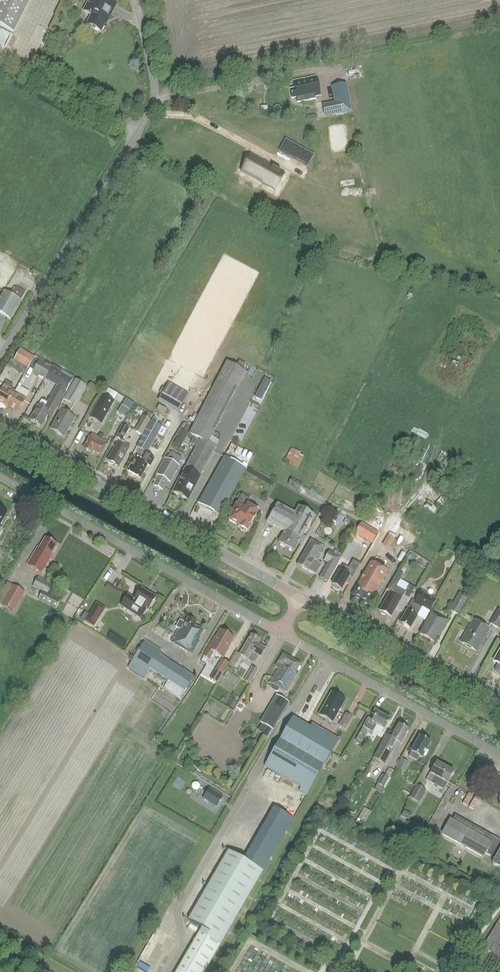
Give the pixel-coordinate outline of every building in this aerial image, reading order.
[(13,33),(30,0),(0,0),(0,27),(13,33)] [(108,20),(116,3),(110,0),(90,0),(84,11),(92,15),(87,25),(100,32),(106,20),(108,20)] [(315,96),(320,94),(316,77),(293,82),(295,89),(291,90),(293,99),(297,98),(298,103),(316,99),(315,96)] [(321,105),(324,116),(350,111),(344,84),(331,87),(334,102),(321,105)] [(292,159),(307,168),(314,155),(299,147),(292,159)] [(252,167),(247,175),(275,191),(284,175),(253,157),(249,165),(252,167)] [(11,319),(26,292),(16,287),(14,288),(10,295),(4,291),(0,297),(0,314),(11,319)] [(28,369),(35,357),(20,349),(13,361),(28,369)] [(45,380),(52,368),(39,361),(32,373),(45,380)] [(245,369),(248,365),(241,361),(238,366),(245,369)] [(208,444),(245,373),(226,363),(190,434),(201,440),(174,492),(188,500),(215,447),(208,444)] [(51,419),(53,415),(73,380),(52,368),(45,380),(56,386),(43,408),(39,406),(30,420),(41,426),(46,417),(51,419)] [(86,386),(74,379),(63,399),(74,406),(86,386)] [(5,383),(0,393),(0,403),(7,407),(15,392),(10,389),(13,385),(6,381),(5,383)] [(169,383),(158,402),(177,413),(188,394),(169,383)] [(17,413),(26,398),(29,392),(18,386),(15,392),(7,407),(17,413)] [(106,389),(103,395),(114,401),(117,395),(106,389)] [(103,395),(90,418),(101,424),(114,401),(103,395)] [(134,404),(126,400),(123,407),(130,411),(134,404)] [(51,430),(64,438),(75,419),(62,411),(51,430)] [(155,414),(136,447),(147,453),(162,428),(167,431),(171,424),(155,414)] [(119,429),(125,417),(120,415),(113,426),(119,429)] [(134,432),(142,436),(150,421),(143,417),(134,432)] [(108,461),(110,462),(110,464),(113,465),(114,464),(118,467),(123,457),(125,457),(130,448),(124,445),(124,443),(122,442),(128,430),(122,427),(115,441),(118,443),(108,461)] [(173,446),(186,451),(190,439),(178,434),(173,446)] [(89,453),(90,452),(92,453),(93,451),(101,455),(107,443),(92,435),(84,449),(85,449),(85,451),(89,453)] [(291,448),(284,462),(297,469),(303,457),(300,456),(301,454),(291,448)] [(232,460),(247,469),(252,460),(237,451),(232,460)] [(140,478),(147,466),(150,467),(155,459),(144,453),(140,460),(136,458),(128,472),(140,478)] [(247,469),(232,460),(225,456),(198,504),(220,517),(247,469)] [(176,471),(175,470),(177,465),(166,459),(163,464),(154,480),(157,481),(154,485),(163,490),(168,481),(170,482),(176,471)] [(299,490),(302,484),(291,478),(288,484),(299,490)] [(247,533),(259,511),(248,506),(251,500),(242,496),(238,504),(237,504),(232,512),(234,513),(229,521),(239,527),(238,528),(247,533)] [(303,535),(314,515),(299,507),(295,514),(277,504),(267,522),(284,532),(278,543),(294,552),(304,535),(303,535)] [(347,514),(338,509),(332,520),(340,525),(347,514)] [(366,527),(360,537),(372,544),(378,534),(366,527)] [(390,549),(395,539),(388,536),(383,546),(390,549)] [(51,555),(57,545),(46,538),(40,548),(38,547),(28,565),(42,573),(52,556),(51,555)] [(319,563),(326,550),(323,548),(323,547),(311,540),(297,566),(308,572),(309,571),(316,576),(322,565),(319,563)] [(352,540),(343,557),(351,562),(360,544),(352,540)] [(320,578),(328,583),(341,558),(340,557),(342,553),(335,549),(333,553),(330,551),(324,560),(328,563),(320,578)] [(340,590),(341,589),(342,590),(346,583),(349,585),(361,565),(354,560),(349,568),(344,565),(341,571),(340,571),(332,584),(334,585),(333,587),(334,589),(338,591),(340,590)] [(369,606),(375,595),(388,572),(372,562),(355,591),(357,591),(354,597),(369,606)] [(380,611),(391,618),(402,598),(403,596),(408,599),(415,588),(400,580),(403,575),(398,572),(387,591),(391,593),(380,611)] [(42,592),(38,600),(56,609),(60,600),(48,593),(52,585),(38,577),(33,587),(42,592)] [(1,604),(12,585),(7,582),(0,595),(0,604),(1,604)] [(1,604),(14,612),(25,593),(12,585),(1,604)] [(148,610),(156,598),(141,589),(135,599),(128,595),(121,606),(134,615),(136,611),(143,615),(147,609),(148,610)] [(407,611),(400,623),(410,629),(417,617),(422,608),(430,613),(436,601),(422,592),(416,603),(413,601),(407,611)] [(459,592),(449,611),(459,616),(469,597),(459,592)] [(97,618),(103,608),(96,604),(86,621),(94,626),(98,619),(97,618)] [(489,624),(499,629),(499,627),(499,610),(498,609),(489,624)] [(440,636),(448,621),(432,612),(419,634),(434,643),(438,635),(440,636)] [(200,638),(204,631),(195,626),(197,623),(189,618),(181,631),(179,630),(172,642),(193,654),(200,642),(199,641),(201,638),(200,638)] [(477,652),(489,630),(474,621),(461,643),(477,652)] [(228,649),(234,639),(220,631),(214,641),(213,641),(204,657),(209,660),(214,653),(223,659),(229,650),(228,649)] [(261,657),(265,649),(257,645),(260,640),(252,635),(240,655),(238,653),(231,665),(238,669),(244,657),(255,664),(259,656),(261,657)] [(195,677),(143,644),(133,658),(185,692),(195,677)] [(278,692),(280,689),(286,693),(296,676),(294,675),(301,665),(283,654),(278,662),(279,662),(276,667),(279,669),(271,683),(272,684),(270,687),(271,690),(275,692),(278,692)] [(210,679),(217,684),(229,664),(222,660),(210,679)] [(244,681),(250,684),(258,671),(252,667),(244,681)] [(333,722),(345,701),(332,693),(320,715),(333,722)] [(260,723),(268,727),(263,735),(268,738),(289,703),(276,695),(260,723)] [(232,699),(228,706),(233,709),(237,702),(232,699)] [(339,725),(345,729),(353,717),(346,713),(339,725)] [(384,730),(390,721),(377,714),(373,722),(368,719),(356,741),(361,744),(369,730),(372,732),(376,725),(384,730)] [(293,718),(264,766),(301,787),(299,791),(306,795),(339,740),(312,724),(310,728),(293,718)] [(397,742),(401,744),(408,731),(399,726),(394,734),(389,731),(382,744),(374,758),(385,764),(397,742)] [(425,757),(426,755),(428,750),(427,750),(430,743),(420,738),(412,752),(410,757),(417,761),(419,756),(422,758),(424,756),(425,757)] [(392,776),(399,780),(408,762),(401,759),(392,776)] [(448,783),(453,773),(436,764),(431,774),(427,781),(432,784),(434,781),(445,788),(448,783)] [(262,779),(271,783),(276,773),(267,768),(262,779)] [(383,788),(389,778),(383,775),(377,784),(383,788)] [(417,786),(410,797),(419,802),(424,794),(421,792),(423,789),(417,786)] [(364,807),(360,819),(368,822),(372,810),(364,807)] [(293,819),(273,808),(244,859),(228,850),(188,920),(202,928),(176,971),(205,971),(293,819)] [(457,819),(455,823),(450,820),(442,835),(483,857),(485,853),(495,858),(492,865),(499,869),(499,843),(457,819)] [(430,854),(434,846),(428,843),(424,851),(430,854)] [(494,928),(490,935),(499,941),(499,932),(494,928)] [(489,951),(499,957),(499,948),(493,944),(489,951)]
